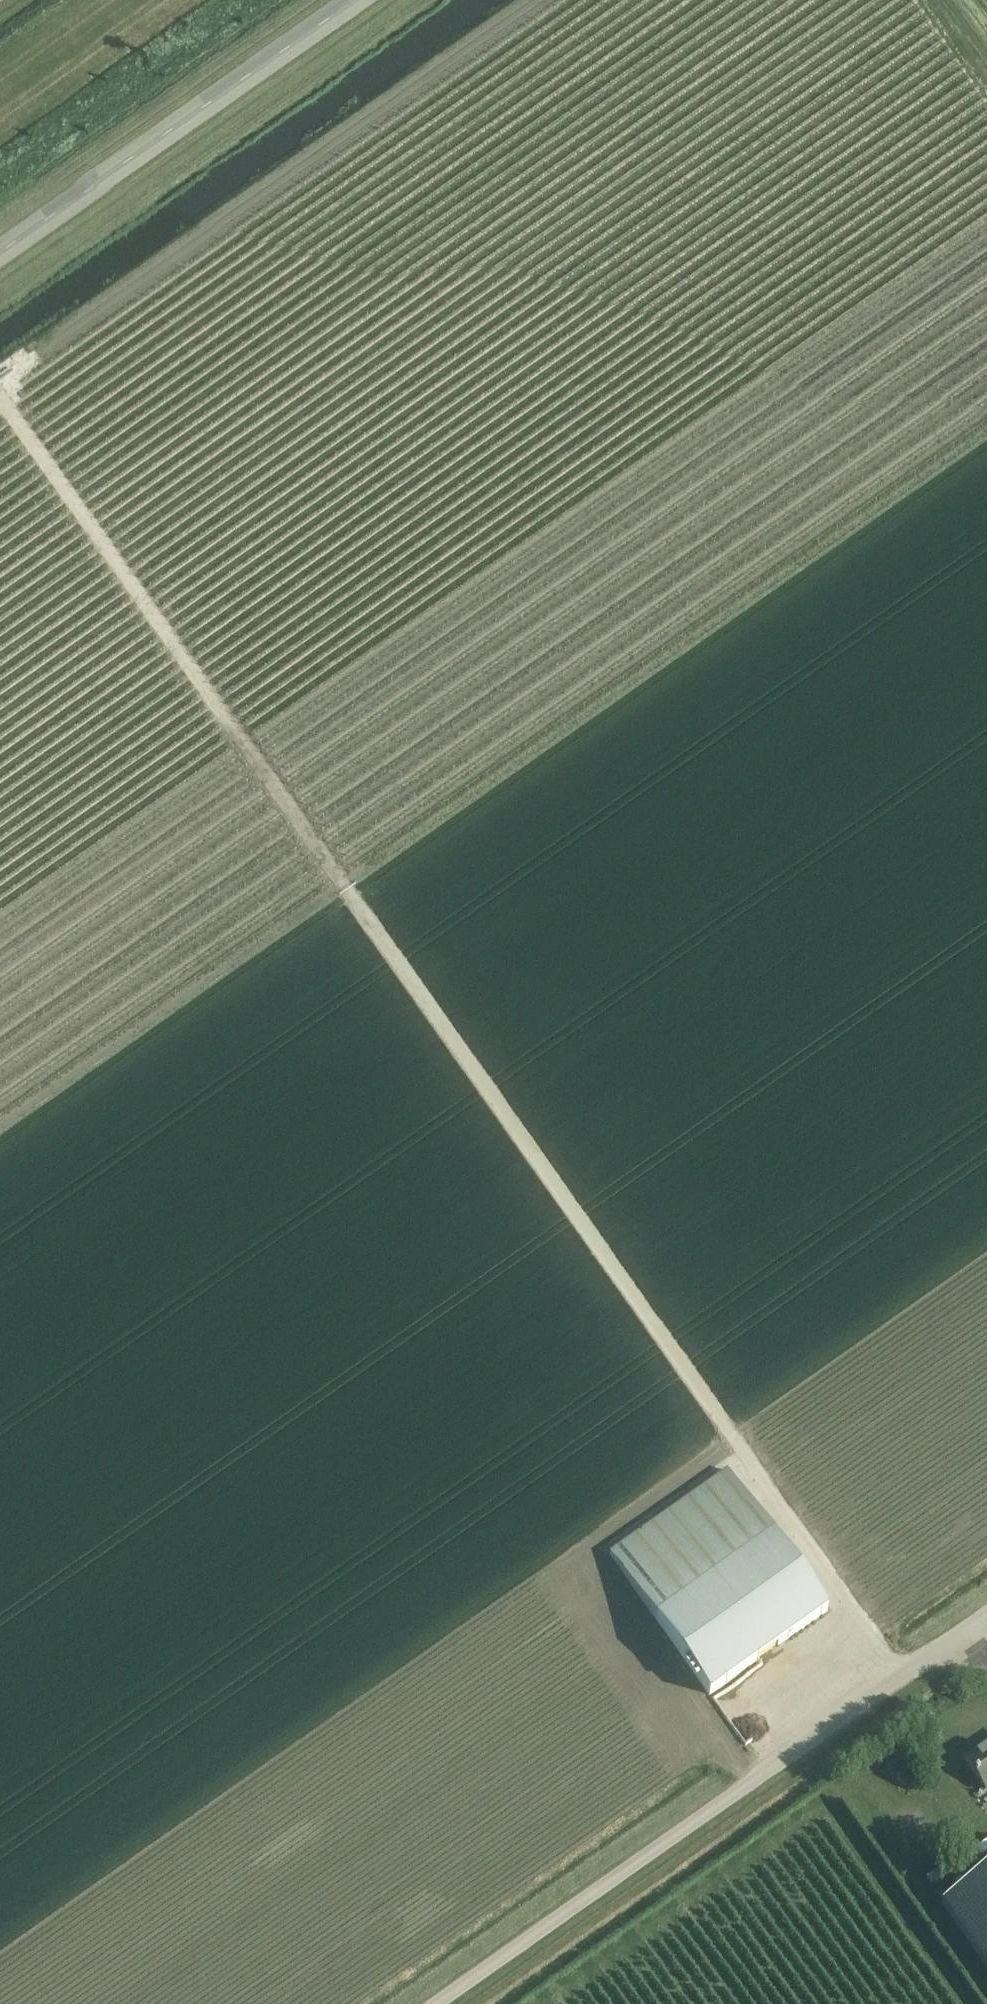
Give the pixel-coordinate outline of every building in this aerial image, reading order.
[(610,1553),(709,1693),(828,1610),(728,1469),(610,1553)] [(986,1789),(986,1743),(965,1759),(986,1789)] [(943,1904),(986,1966),(986,1872),(943,1904)]
